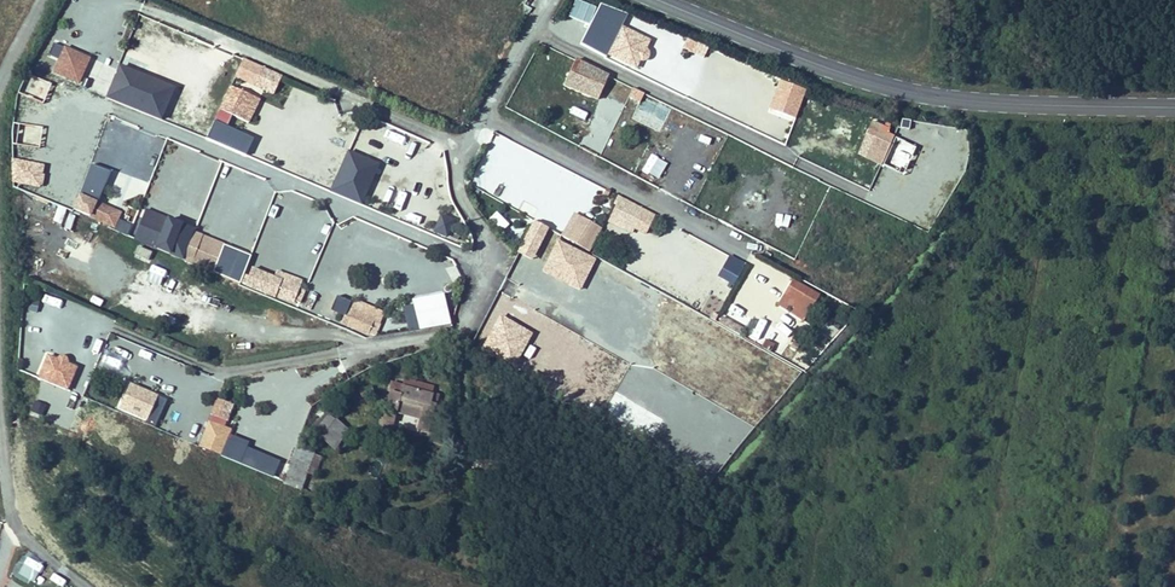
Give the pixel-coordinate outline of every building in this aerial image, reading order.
[(77,11),(81,0),(67,0),(65,7),(77,11)] [(280,74),(242,58),(234,78),(272,93),(280,74)] [(106,95),(161,118),(174,87),(119,64),(106,95)] [(781,81),(771,111),(794,119),(804,89),(781,81)] [(220,111),(248,123),(259,97),(230,86),(220,111)] [(292,121),(294,113),(281,111),(280,119),(292,121)] [(906,171),(917,145),(887,132),(890,126),(871,118),(855,154),(881,165),(883,161),(906,171)] [(94,158),(115,164),(125,132),(104,125),(94,158)] [(379,163),(347,150),(331,188),(363,201),(379,163)] [(98,200),(112,170),(93,161),(70,208),(112,227),(120,210),(98,200)] [(655,215),(619,196),(609,214),(631,226),(645,233),(655,215)] [(523,199),(518,209),(534,217),(539,207),(523,199)] [(134,236),(158,245),(169,219),(145,209),(134,236)] [(572,211),(560,234),(590,250),(602,227),(572,211)] [(631,226),(609,214),(607,219),(628,230),(631,226)] [(125,234),(130,223),(119,218),(114,229),(125,234)] [(224,243),(195,231),(186,255),(215,266),(224,243)] [(733,283),(744,263),(731,255),(719,275),(733,283)] [(508,282),(550,293),(556,269),(514,258),(508,282)] [(245,273),(241,283),(291,304),(293,298),(301,301),(306,288),(299,285),(301,278),(277,268),(273,276),(252,267),(249,275),(245,273)] [(239,281),(241,276),(235,273),(233,279),(239,281)] [(819,295),(793,279),(778,304),(804,320),(819,295)] [(205,305),(210,287),(195,283),(190,300),(205,305)] [(373,338),(385,311),(352,297),(340,323),(373,338)] [(724,318),(720,324),(739,336),(743,329),(724,318)] [(518,358),(529,332),(519,327),(517,332),(497,322),(487,344),(518,358)] [(765,337),(760,346),(770,351),(775,343),(765,337)] [(112,344),(105,362),(123,369),(131,351),(112,344)] [(336,349),(324,353),(326,361),(338,357),(336,349)] [(68,358),(64,355),(59,355),(56,357),(48,354),(39,376),(69,388),(78,366),(69,363),(68,358)] [(128,382),(117,409),(145,421),(157,394),(128,382)] [(388,390),(382,419),(393,421),(395,412),(422,418),(420,426),(429,429),(438,391),(402,383),(400,392),(388,390)] [(26,390),(28,401),(38,400),(37,388),(26,390)] [(218,399),(212,417),(225,421),(231,403),(218,399)] [(349,428),(326,410),(310,428),(335,449),(349,428)] [(221,457),(233,428),(209,418),(198,447),(221,457)] [(239,440),(236,447),(250,454),(254,447),(239,440)] [(316,449),(297,442),(283,481),(302,488),(316,449)] [(258,459),(255,468),(271,474),(275,465),(258,459)]
